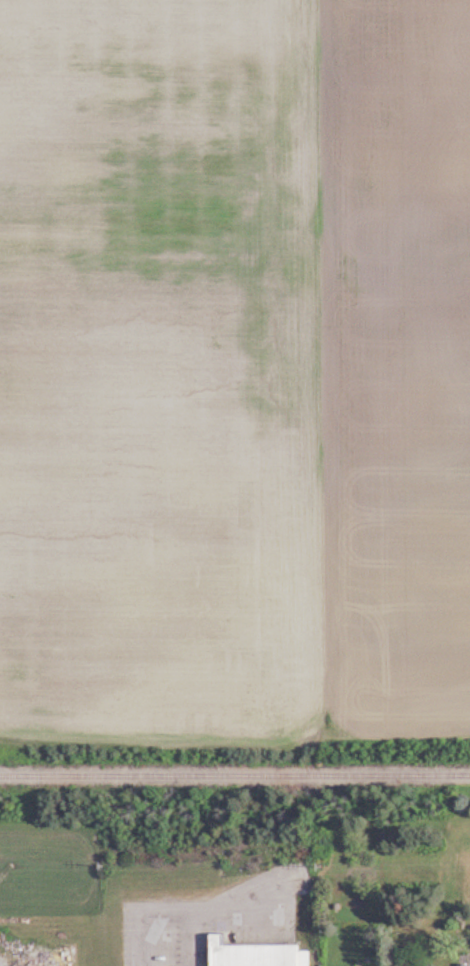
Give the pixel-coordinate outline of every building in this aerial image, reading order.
[(228,947),(228,936),(214,936),(215,965),(311,965),(311,952),(303,952),(302,946),(228,947)]
